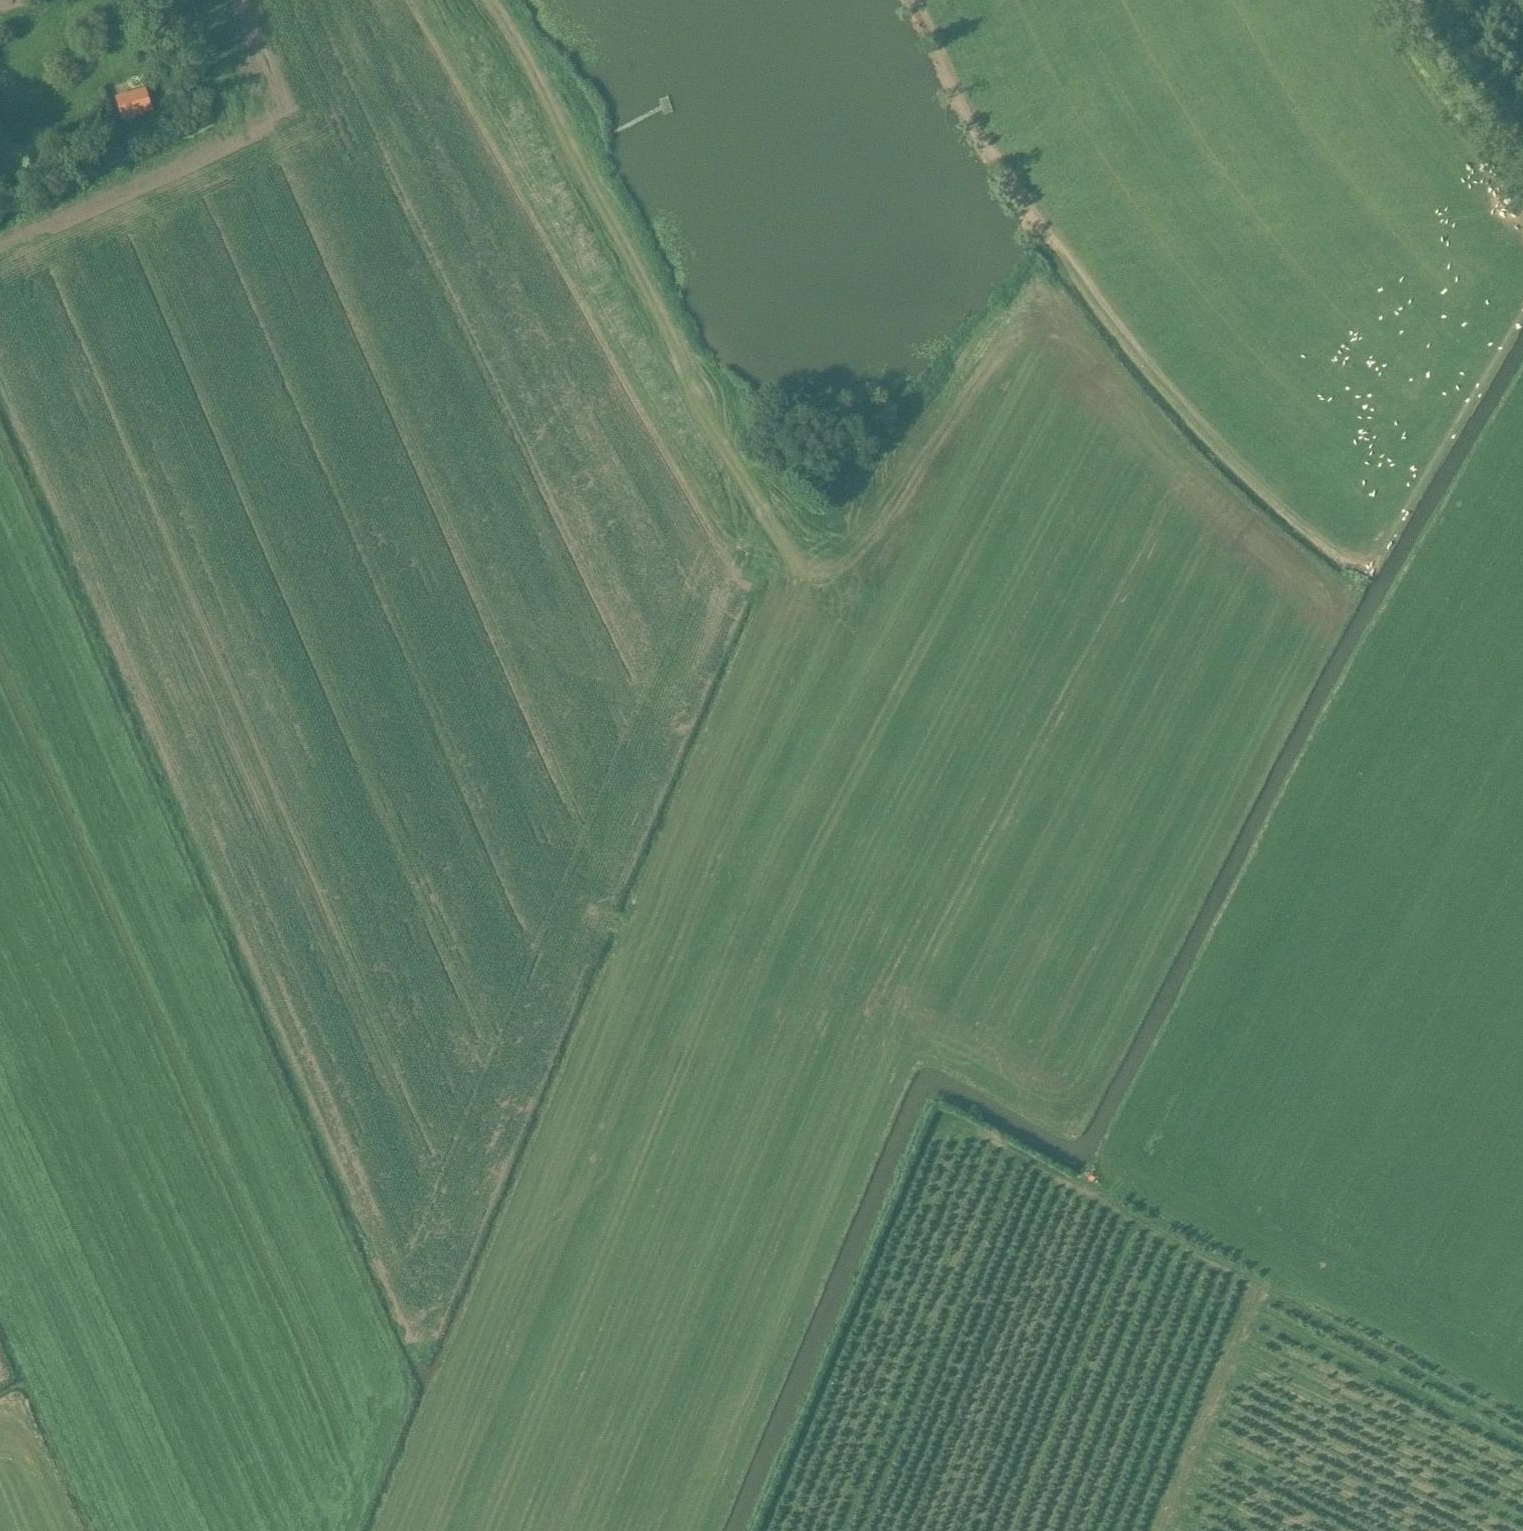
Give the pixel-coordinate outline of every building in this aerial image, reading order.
[(123,120),(151,111),(144,90),(116,99),(123,120)]
